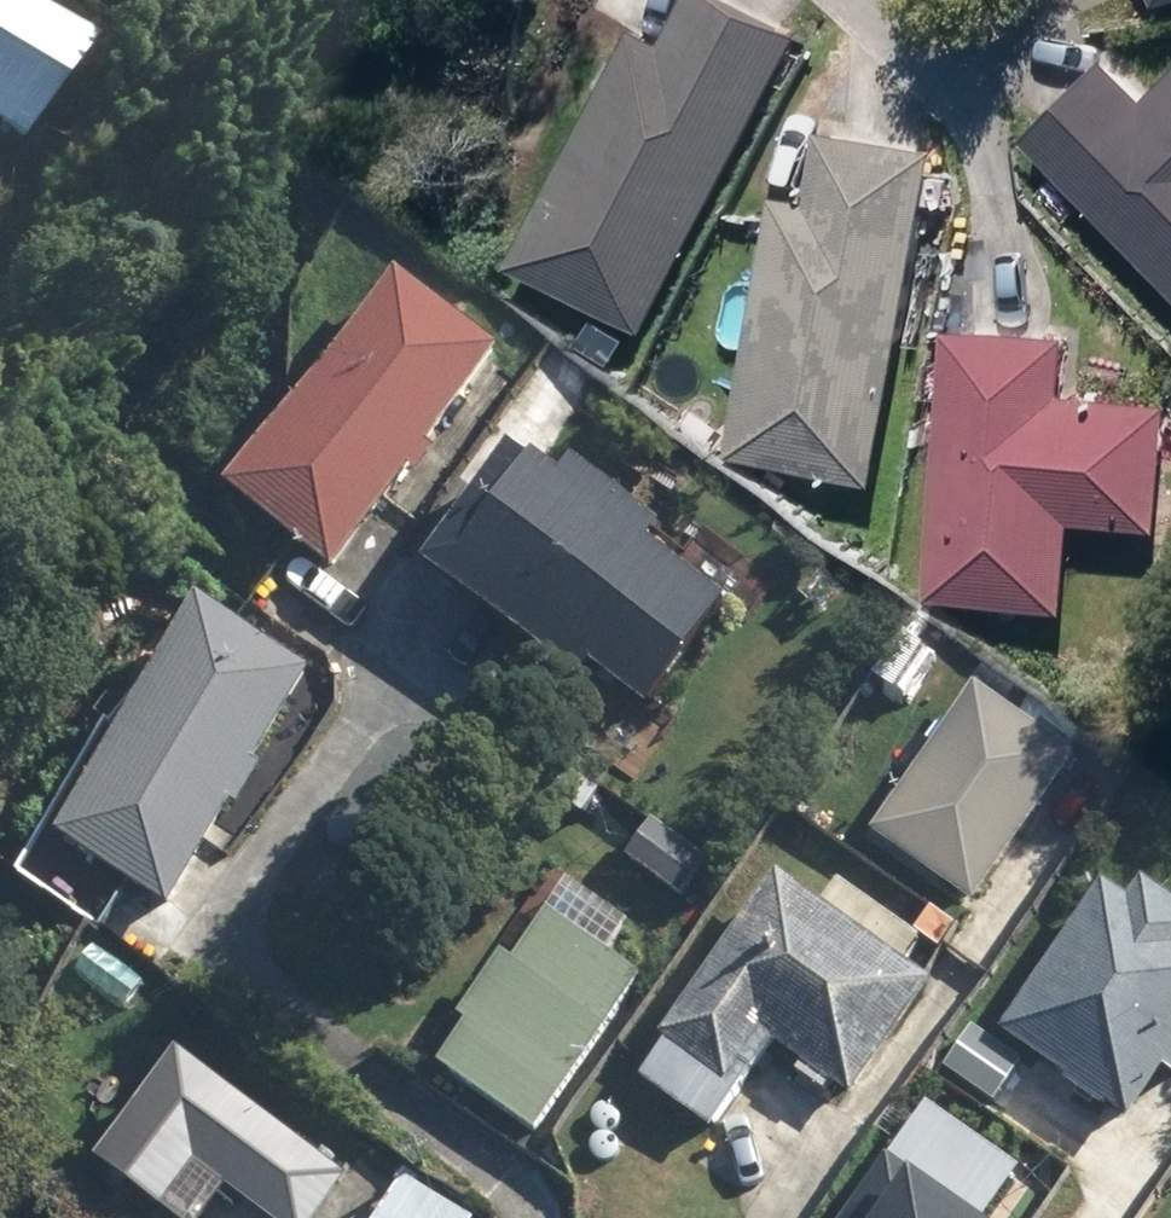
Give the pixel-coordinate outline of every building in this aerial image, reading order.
[(13,156),(49,108),(88,58),(11,0),(0,0),(0,146),(13,156)] [(637,28),(513,264),(644,332),(800,32),(737,0),(687,0),(665,43),(637,28)] [(1146,97),(1108,58),(1024,141),(1170,289),(1170,72),(1146,97)] [(820,127),(807,197),(781,192),(733,454),(875,480),(936,149),(820,127)] [(501,353),(399,278),(231,509),(331,580),(408,475),(416,481),(437,452),(432,448),(501,353)] [(1070,336),(951,326),(930,602),(1068,613),(1075,520),(1161,527),(1170,404),(1065,396),(1070,336)] [(580,470),(567,489),(512,450),(422,576),(581,688),(592,672),(651,714),(728,606),(650,550),(664,530),(580,470)] [(256,766),(307,676),(198,614),(62,852),(168,912),(231,802),(240,807),(262,768),(256,766)] [(974,691),(873,833),(977,905),(1078,763),(974,691)] [(707,863),(650,826),(625,864),(682,901),(707,863)] [(1126,1107),(1160,1056),(1170,1063),(1170,888),(1138,867),(1124,887),(1097,870),(996,1022),(1126,1107)] [(836,887),(822,909),(779,880),(641,1084),(718,1135),(775,1050),(856,1104),(936,986),(904,965),(919,942),(836,887)] [(640,977),(550,917),(517,967),(501,957),(458,1023),(468,1030),(440,1074),(535,1136),(640,977)] [(180,1059),(97,1170),(162,1217),(165,1217),(199,1173),(259,1217),(315,1217),(343,1181),(180,1059)] [(884,1149),(836,1217),(985,1217),(884,1149)] [(404,1182),(382,1217),(462,1217),(404,1182)]
